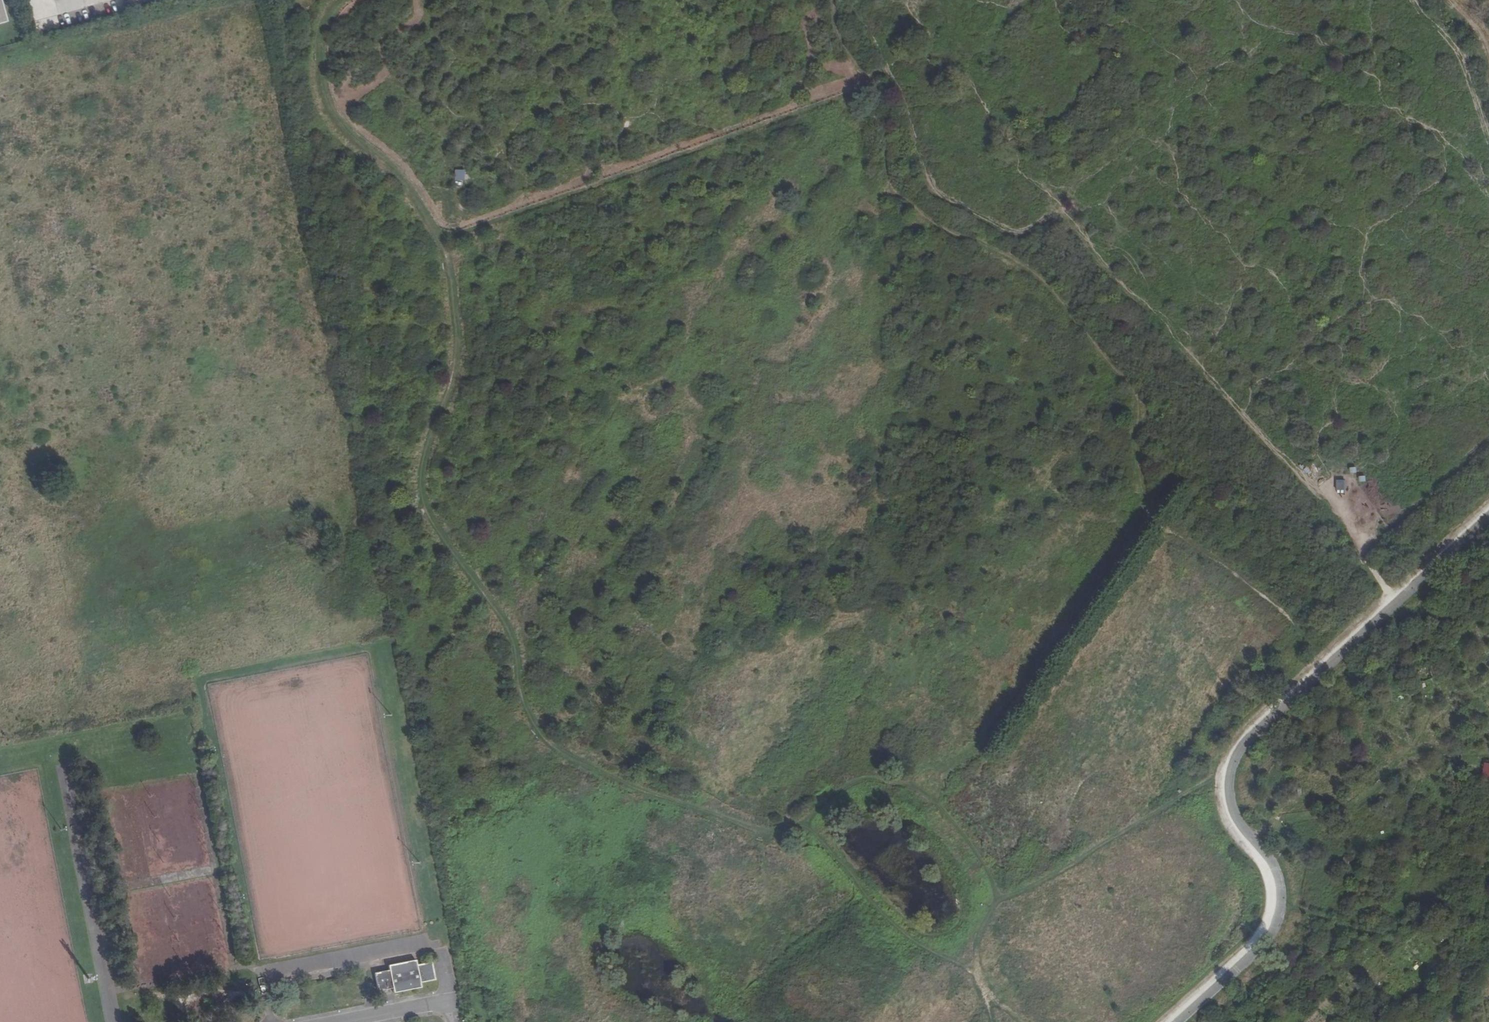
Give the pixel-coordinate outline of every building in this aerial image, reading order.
[(457,170),(455,183),(465,184),(467,171),(457,170)] [(1314,461),(1305,469),(1315,481),(1324,474),(1314,461)] [(1338,480),(1338,491),(1346,491),(1346,481),(1338,480)] [(391,971),(376,973),(380,991),(394,989),(395,994),(423,989),(422,983),(436,980),(433,963),(418,966),(417,961),(390,966),(391,971)]
